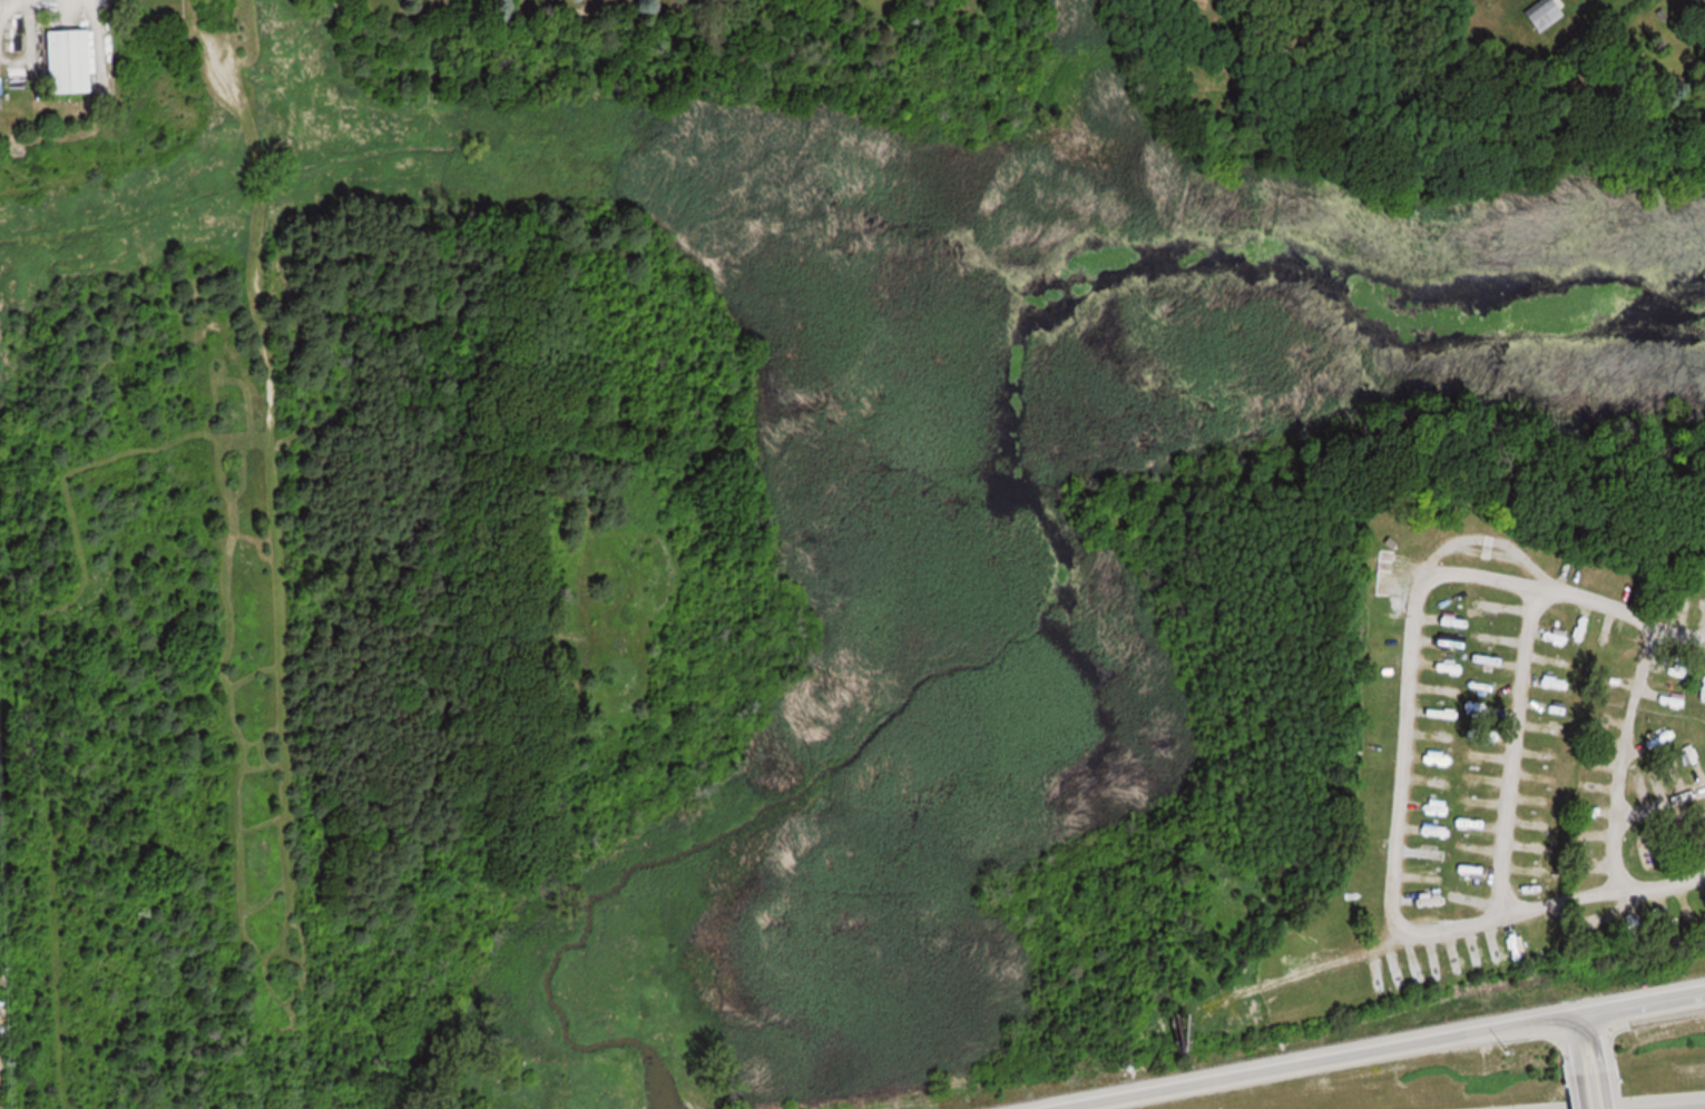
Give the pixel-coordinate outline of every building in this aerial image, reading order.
[(1570,12),(1562,0),(1540,0),(1525,10),(1540,32),(1570,12)] [(54,95),(96,94),(95,29),(53,31),(54,95)] [(1580,918),(1582,926),(1606,918),(1603,911),(1580,918)]
